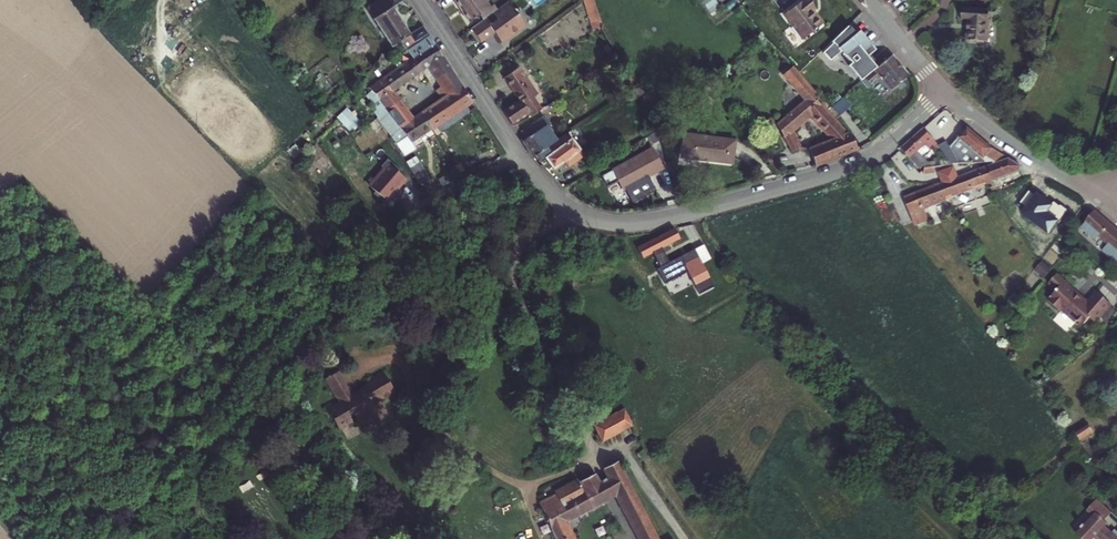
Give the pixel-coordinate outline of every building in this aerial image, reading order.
[(369,9),(376,19),(394,8),(389,0),(381,0),(369,9)] [(394,8),(376,19),(395,48),(401,44),(406,51),(429,35),(424,27),(413,34),(395,7),(406,0),(389,0),(394,8)] [(455,1),(470,24),(481,17),(483,21),(485,19),(492,15),(493,14),(490,10),(484,0),(455,0),(455,1)] [(594,24),(603,21),(596,0),(585,0),(594,24)] [(804,0),(801,3),(810,13),(813,10),(804,0)] [(502,44),(525,27),(517,17),(518,11),(512,10),(507,3),(497,10),(493,14),(492,15),(497,22),(490,26),(485,19),(483,21),(470,31),(480,44),(492,35),(493,29),(497,35),(496,38),(502,44)] [(801,3),(782,19),(802,42),(819,27),(808,15),(810,13),(801,3)] [(490,26),(497,22),(492,15),(485,19),(490,26)] [(967,29),(966,49),(985,50),(987,50),(988,19),(961,18),(961,29),(967,29)] [(864,81),(865,80),(870,86),(872,85),(883,97),(909,74),(899,64),(892,56),(880,67),(870,55),(873,53),(859,40),(846,28),(824,51),(832,60),(850,42),(862,54),(852,64),(864,81)] [(430,37),(422,42),(425,47),(434,42),(430,37)] [(422,42),(408,52),(414,60),(412,61),(421,73),(430,67),(439,79),(452,70),(434,42),(425,47),(422,42)] [(609,61),(611,66),(621,59),(618,55),(609,61)] [(611,66),(613,69),(624,63),(621,59),(611,66)] [(395,91),(421,73),(412,61),(387,79),(395,91)] [(809,100),(781,124),(792,150),(801,146),(794,130),(812,116),(831,138),(809,148),(815,164),(858,147),(851,130),(846,132),(814,95),(817,92),(793,66),(786,73),(809,100)] [(531,116),(542,109),(534,97),(538,96),(520,68),(506,76),(521,100),(504,111),(512,124),(529,113),(531,116)] [(439,79),(429,85),(434,94),(458,78),(452,70),(439,79)] [(434,94),(440,103),(451,96),(452,97),(465,88),(458,78),(434,94)] [(401,100),(395,91),(387,79),(374,88),(375,91),(373,93),(370,96),(379,109),(376,111),(380,117),(389,110),(388,109),(401,100)] [(714,84),(706,92),(720,105),(728,97),(714,84)] [(440,103),(422,115),(431,130),(471,104),(474,102),(465,88),(452,97),(451,96),(440,103)] [(402,101),(401,100),(388,109),(389,110),(380,117),(393,134),(402,128),(415,119),(410,111),(402,101)] [(422,115),(415,119),(402,128),(403,129),(392,136),(406,155),(413,151),(409,145),(431,130),(422,115)] [(361,122),(357,117),(350,123),(354,128),(361,122)] [(523,141),(534,157),(537,155),(549,148),(545,142),(555,135),(548,125),(549,124),(545,117),(522,131),(527,139),(523,141)] [(925,129),(902,149),(911,159),(918,167),(940,148),(937,144),(937,145),(933,139),(925,129)] [(991,150),(968,129),(950,148),(948,144),(940,148),(954,164),(993,159),(995,164),(1003,161),(1010,158),(991,150)] [(685,132),(682,154),(712,158),(711,161),(732,163),(735,139),(685,132)] [(571,135),(549,148),(537,155),(543,163),(548,160),(554,169),(564,163),(568,168),(585,156),(571,135)] [(617,170),(627,190),(666,167),(655,147),(617,170)] [(423,157),(414,162),(429,186),(438,180),(423,157)] [(1010,158),(1003,161),(995,164),(980,170),(985,185),(1020,172),(1021,166),(1010,158)] [(387,163),(368,184),(387,201),(407,180),(387,163)] [(918,168),(917,174),(937,172),(936,166),(918,168)] [(944,183),(939,185),(944,199),(945,200),(985,185),(980,170),(957,179),(953,169),(940,174),(944,183)] [(876,181),(869,184),(871,190),(879,186),(876,181)] [(944,199),(939,185),(905,198),(915,225),(926,221),(921,208),(945,200),(944,199)] [(1095,213),(1085,225),(1086,225),(1082,230),(1096,242),(1100,238),(1110,246),(1104,253),(1116,264),(1116,232),(1095,213)] [(676,229),(641,245),(645,252),(640,254),(644,258),(647,257),(678,295),(689,285),(684,279),(681,281),(658,251),(681,239),(676,229)] [(1045,276),(1053,269),(1045,260),(1037,268),(1045,276)] [(1048,301),(1060,312),(1062,310),(1071,318),(1072,318),(1080,325),(1084,325),(1090,319),(1095,324),(1112,307),(1098,294),(1096,294),(1086,305),(1084,303),(1084,299),(1080,300),(1075,295),(1075,291),(1072,291),(1068,288),(1069,287),(1057,275),(1049,284),(1057,291),(1048,301)] [(583,369),(574,373),(577,379),(576,382),(582,393),(593,387),(588,377),(586,376),(583,369)] [(342,401),(330,408),(342,427),(377,406),(374,401),(394,389),(384,373),(352,392),(340,372),(328,379),(342,401)] [(626,410),(597,426),(606,443),(635,427),(626,410)] [(1078,433),(1082,438),(1094,430),(1091,425),(1078,433)] [(1088,447),(1099,439),(1094,431),(1083,439),(1088,447)] [(579,432),(568,437),(578,458),(589,453),(579,432)] [(669,531),(658,536),(620,461),(606,469),(610,479),(618,495),(641,538),(675,538),(669,531)] [(597,474),(588,479),(580,483),(579,481),(557,493),(558,495),(543,503),(559,538),(575,538),(567,522),(610,499),(601,483),(597,474)] [(610,479),(601,483),(610,499),(618,495),(610,479)] [(1115,533),(1116,531),(1116,529),(1115,527),(1116,525),(1116,517),(1107,507),(1099,516),(1105,522),(1096,532),(1095,531),(1092,534),(1093,535),(1090,537),(1090,538),(1116,538),(1116,535),(1115,533)]
